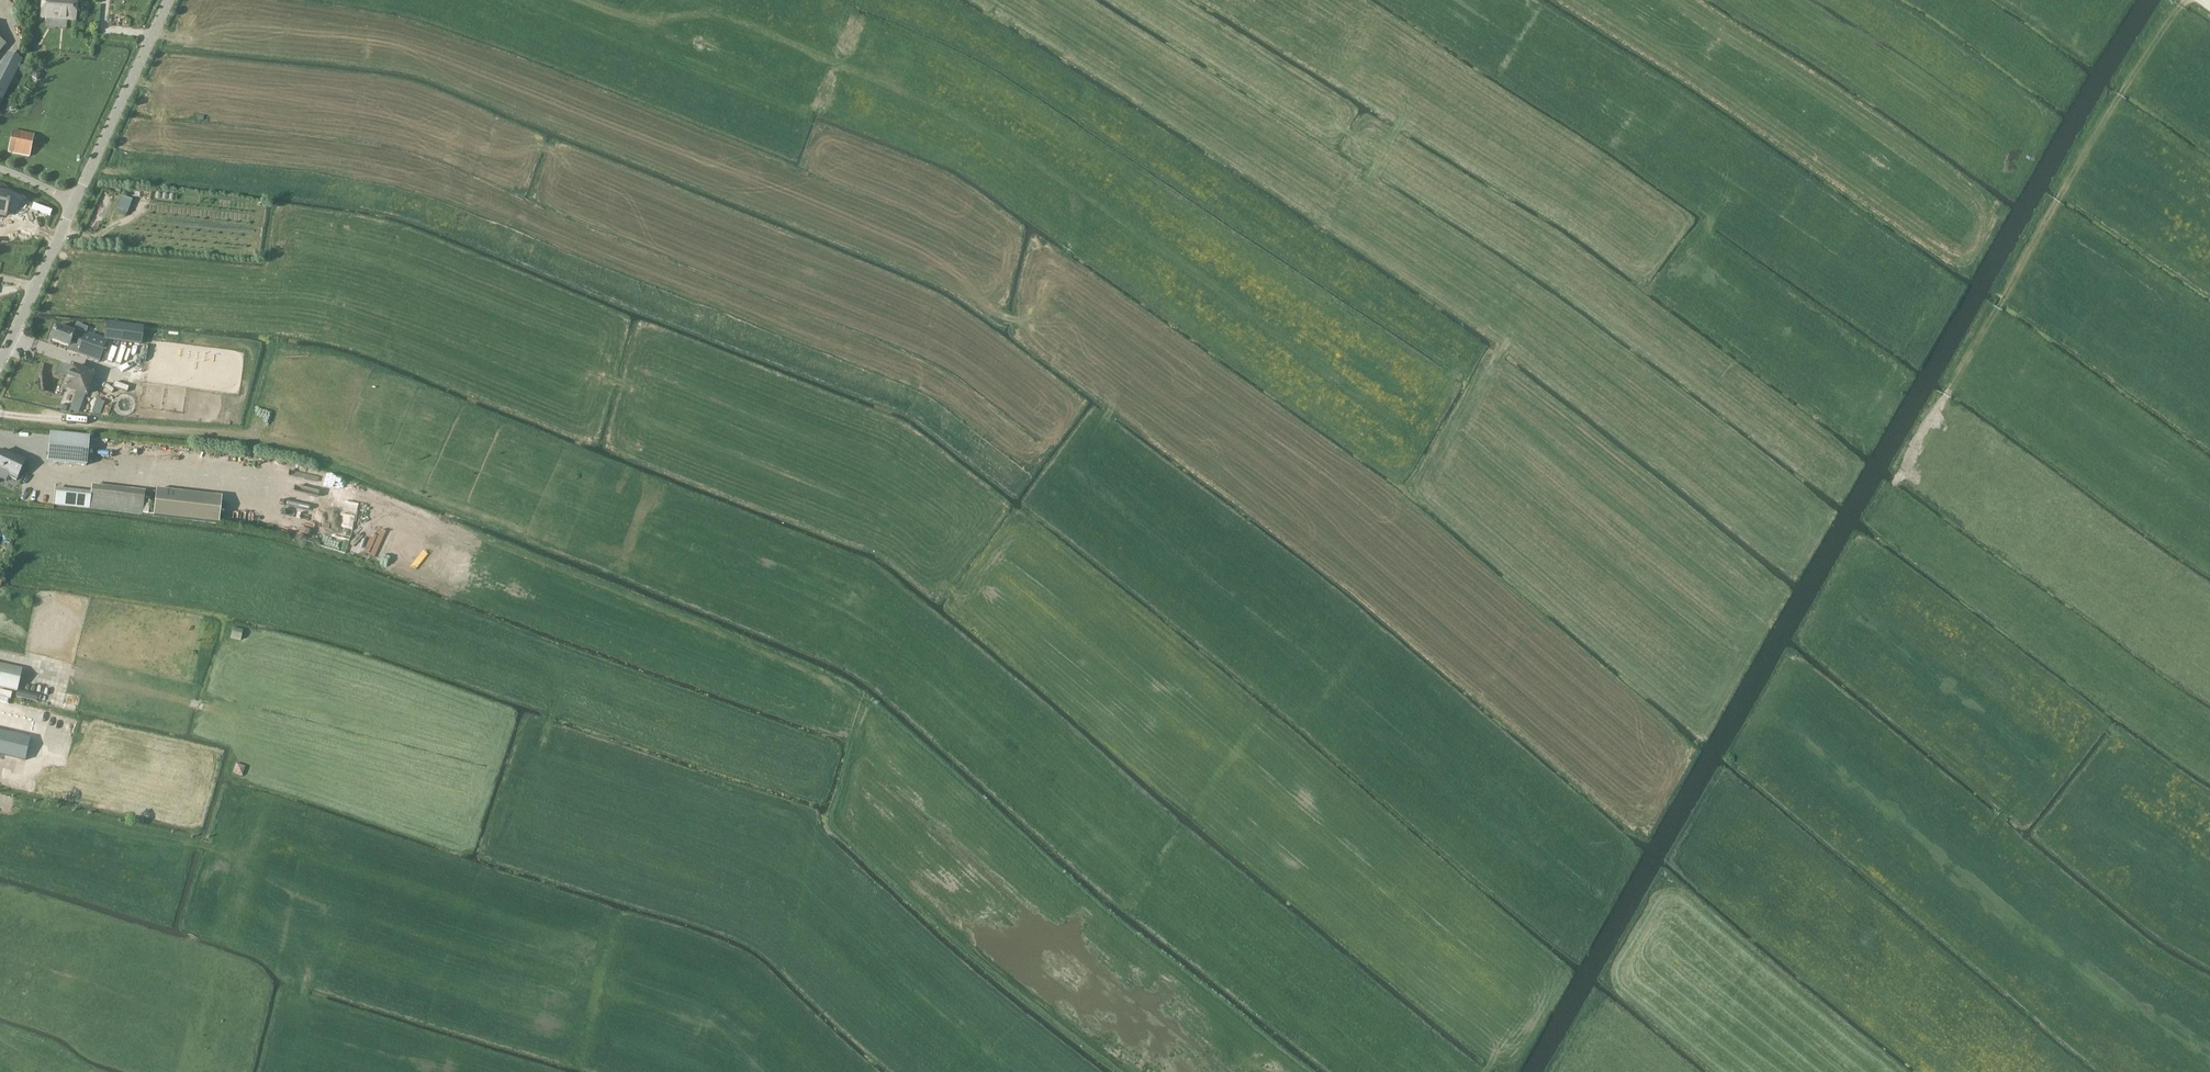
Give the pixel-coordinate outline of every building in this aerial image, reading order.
[(42,19),(75,22),(77,0),(74,0),(43,0),(42,19)] [(0,69),(0,99),(2,100),(21,61),(8,54),(0,69)] [(13,131),(9,153),(30,157),(35,136),(13,131)] [(8,197),(0,195),(0,218),(3,218),(8,197)] [(127,213),(132,200),(122,197),(117,209),(127,213)] [(106,323),(104,340),(140,345),(143,328),(106,323)] [(70,344),(80,347),(83,338),(73,335),(74,334),(57,328),(52,342),(69,348),(70,344)] [(106,341),(85,334),(83,338),(80,347),(78,355),(99,362),(106,341)] [(93,374),(73,367),(65,388),(77,392),(84,395),(85,395),(93,374)] [(70,410),(77,413),(84,395),(77,392),(70,410)] [(97,400),(92,413),(100,415),(104,403),(97,400)] [(86,466),(89,439),(50,435),(47,463),(86,466)] [(9,474),(8,477),(16,481),(25,463),(16,459),(16,460),(0,453),(0,469),(9,474)] [(90,509),(141,515),(145,493),(92,487),(91,493),(90,509)] [(56,490),(54,505),(90,509),(91,493),(56,490)] [(221,497),(157,490),(154,516),(217,523),(221,497)] [(16,691),(15,697),(36,702),(37,701),(38,695),(17,691),(22,669),(0,664),(0,687),(16,691)] [(25,761),(31,739),(0,732),(0,755),(25,761)]
